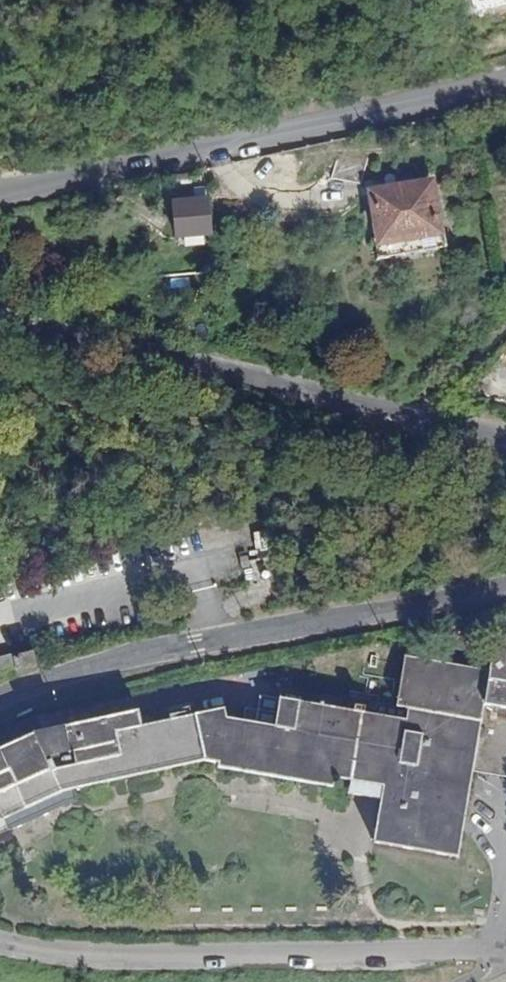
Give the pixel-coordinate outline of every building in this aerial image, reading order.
[(441,182),(395,190),(404,256),(450,248),(441,182)] [(218,199),(184,199),(185,234),(217,234),(218,199)] [(489,674),(414,661),(405,711),(414,713),(412,725),(283,701),(275,730),(225,720),(222,712),(144,725),(140,713),(94,722),(39,737),(0,757),(0,846),(22,835),(17,825),(71,800),(203,761),(218,764),(218,771),(338,791),(341,785),(388,793),(378,849),(460,863),(464,864),(482,777),(505,782),(505,642),(500,676),(489,674)] [(19,713),(22,723),(22,727),(48,719),(45,706),(19,713)] [(22,723),(19,713),(18,708),(0,714),(0,730),(22,723)]
